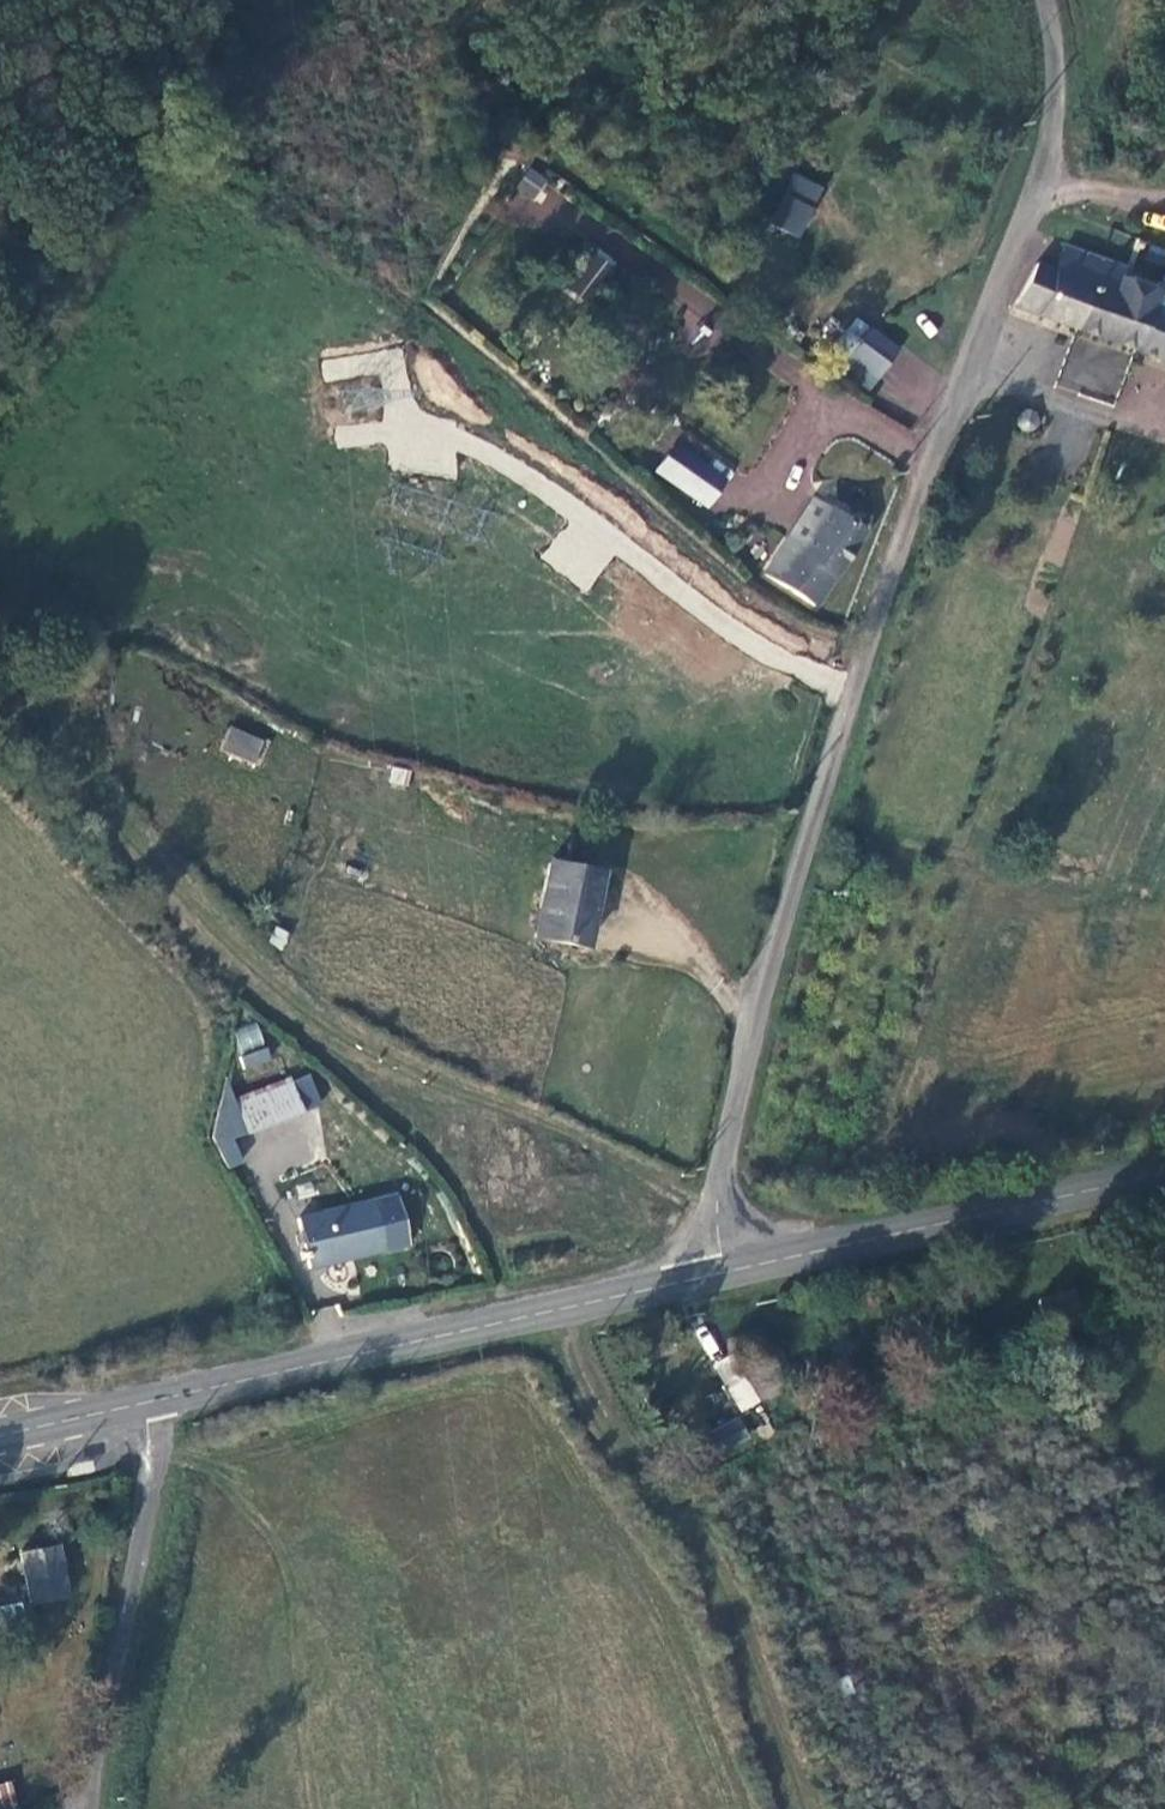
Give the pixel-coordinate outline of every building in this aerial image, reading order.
[(533,200),(546,176),(526,166),(514,190),(533,200)] [(800,238),(825,186),(793,171),(769,224),(800,238)] [(539,241),(571,201),(548,182),(531,203),(513,188),(497,207),(539,241)] [(588,242),(555,281),(583,305),(616,265),(588,242)] [(1013,303),(1076,325),(1100,258),(1065,245),(1055,267),(1035,260),(1013,303)] [(1076,325),(1135,347),(1157,286),(1121,276),(1124,266),(1100,258),(1076,325)] [(1164,358),(1164,263),(1157,286),(1135,347),(1164,358)] [(695,343),(715,297),(673,278),(652,324),(695,343)] [(844,353),(873,374),(892,345),(867,328),(858,338),(842,327),(831,342),(844,353)] [(859,399),(873,374),(844,353),(829,375),(859,399)] [(342,420),(379,420),(379,388),(342,388),(342,420)] [(1020,417),(1020,422),(1041,423),(1040,418),(1039,413),(1035,411),(1026,411),(1022,414),(1020,417)] [(1039,429),(1041,423),(1020,422),(1021,428),(1024,431),(1028,433),(1034,433),(1039,429)] [(703,501),(722,477),(674,440),(655,464),(703,501)] [(860,528),(827,503),(799,542),(786,534),(763,567),(809,599),(860,528)] [(555,539),(543,556),(564,572),(577,555),(555,539)] [(260,737),(227,724),(219,744),(251,758),(260,737)] [(600,865),(549,858),(532,933),(594,937),(600,865)] [(257,1022),(232,1031),(240,1053),(265,1043),(257,1022)] [(240,1053),(244,1071),(272,1065),(268,1047),(240,1053)] [(216,1101),(235,1165),(242,1163),(233,1135),(322,1108),(311,1073),(216,1101)] [(309,1264),(385,1246),(374,1199),(298,1215),(305,1248),(301,1249),(303,1257),(308,1256),(309,1264)] [(738,1406),(755,1399),(727,1353),(712,1362),(738,1406)] [(735,1416),(707,1438),(723,1458),(751,1436),(735,1416)] [(671,1460),(662,1462),(671,1482),(677,1478),(671,1460)] [(24,1547),(29,1574),(87,1565),(84,1536),(24,1547)] [(26,1630),(23,1604),(0,1606),(0,1633),(26,1630)] [(0,1783),(0,1808),(2,1808),(20,1803),(10,1780),(0,1783)]
